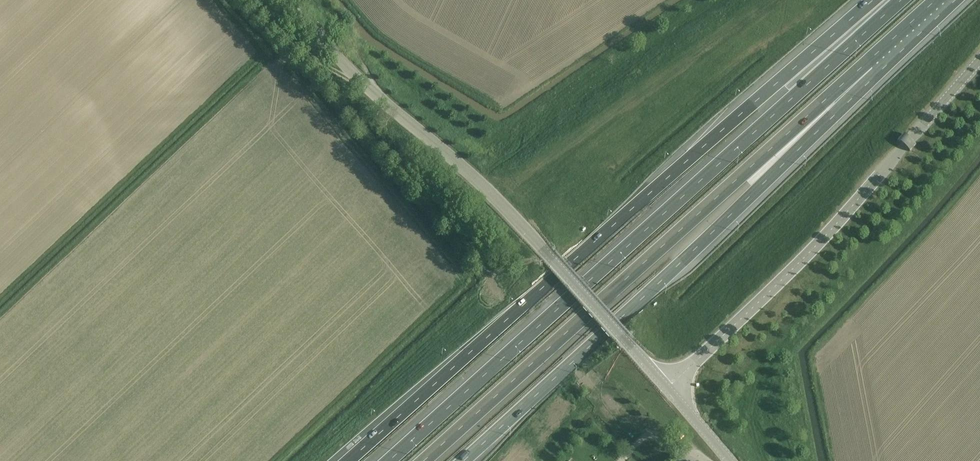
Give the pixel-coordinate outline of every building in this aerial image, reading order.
[(901,138),(898,141),(900,143),(903,146),(908,150),(910,152),(912,150),(916,146),(913,144),(909,140),(905,137),(904,135),(901,138)]
